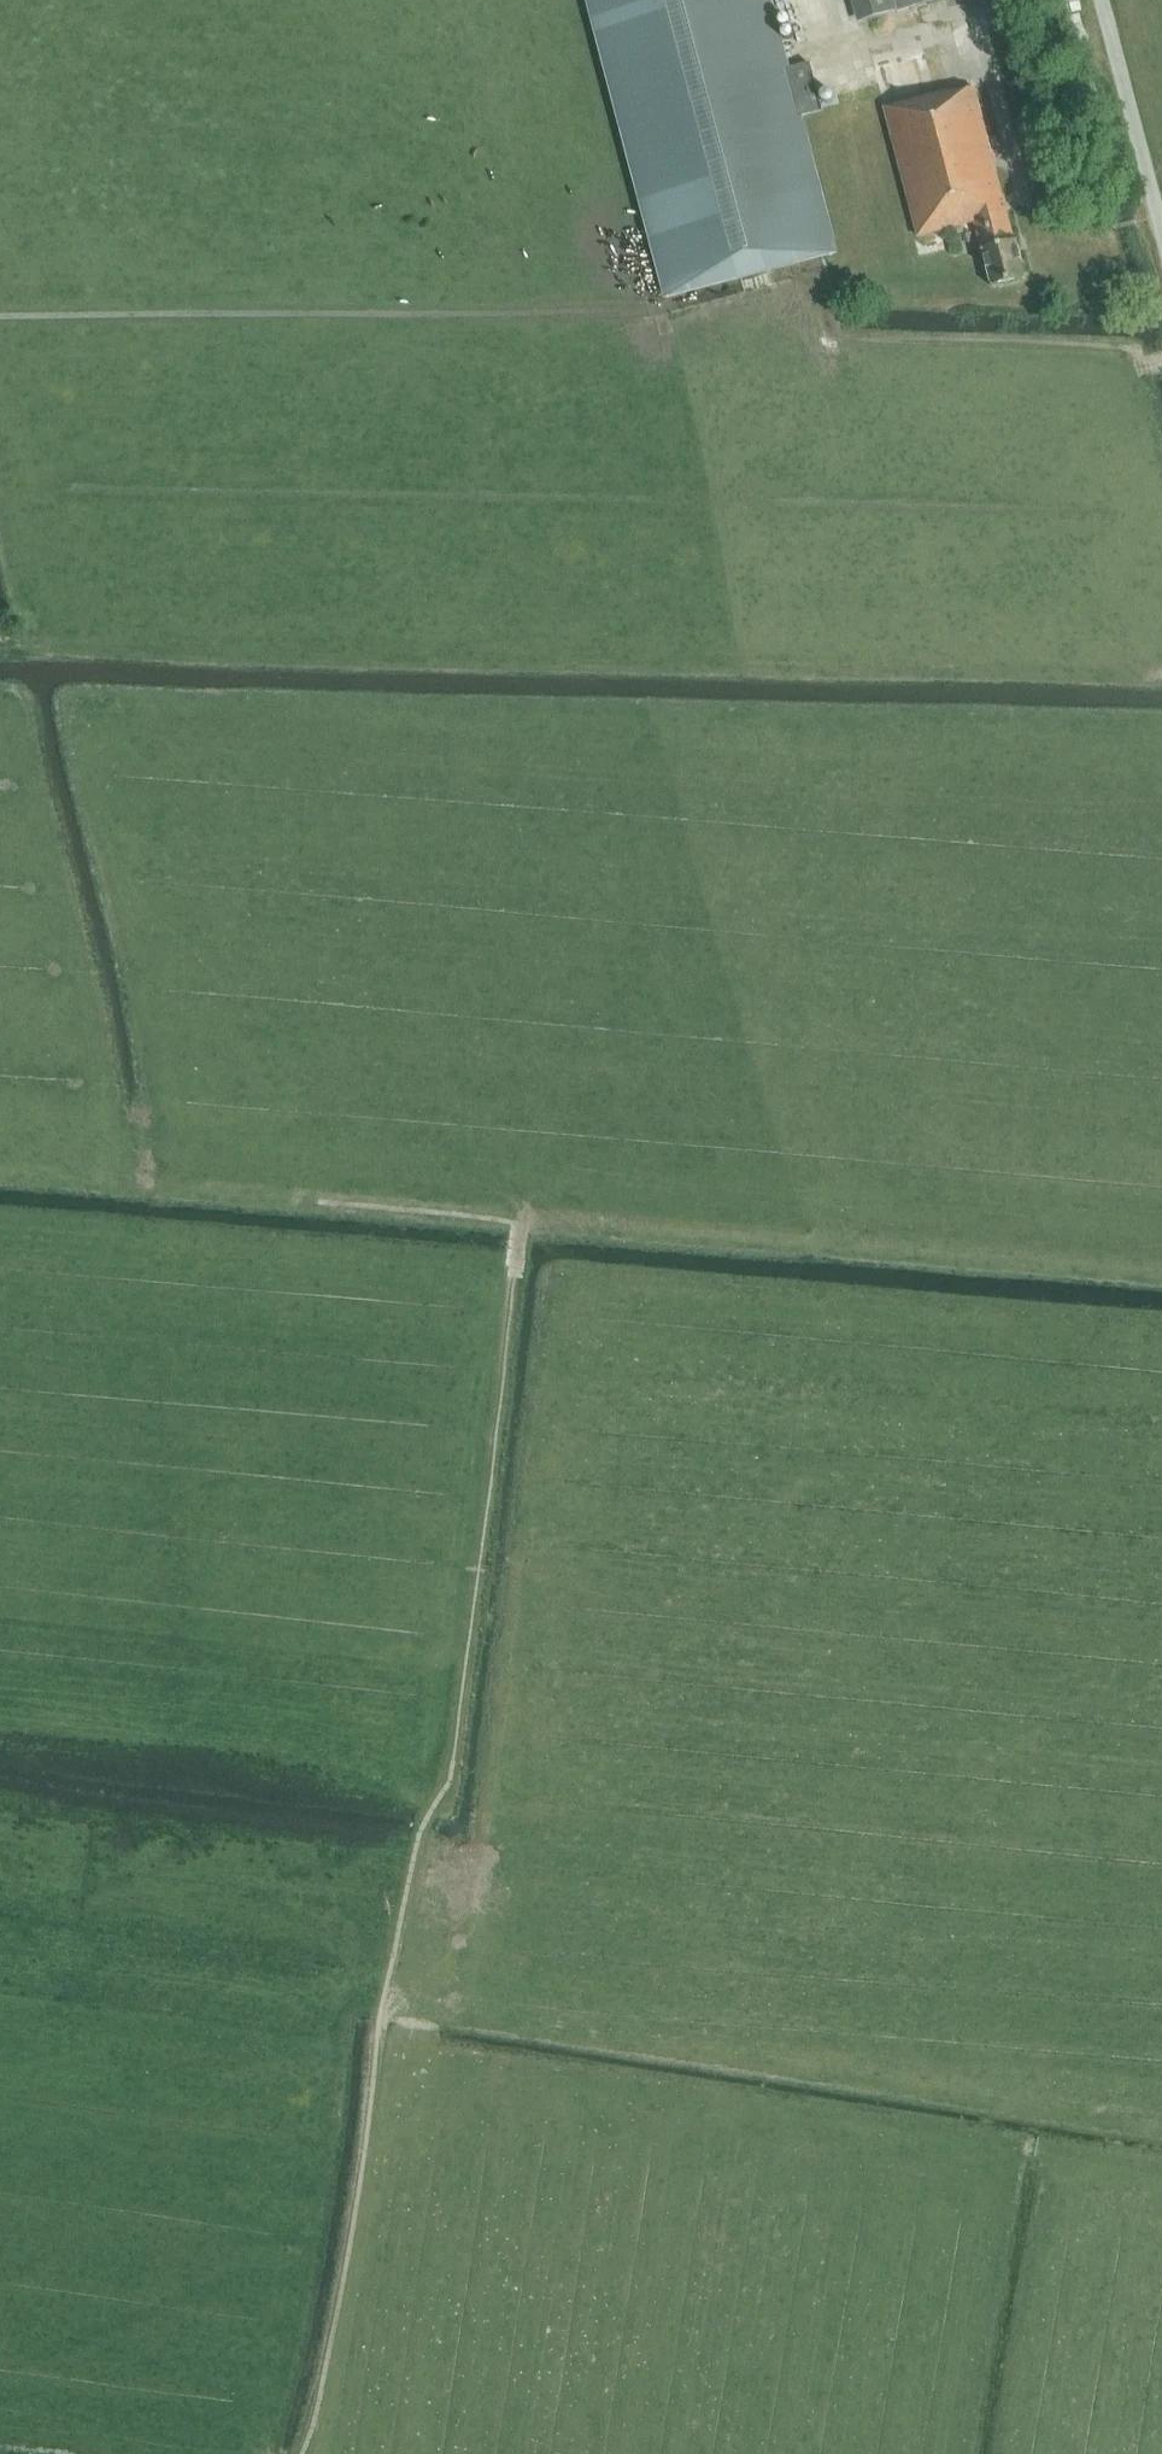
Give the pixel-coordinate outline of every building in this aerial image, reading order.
[(670,297),(833,254),(797,117),(822,111),(809,64),(784,70),(766,0),(592,0),(670,297)] [(896,12),(942,0),(852,0),(858,22),(896,12)] [(949,93),(938,51),(874,67),(918,236),(975,221),(992,287),(1026,277),(1016,240),(1014,241),(974,87),(949,93)]
